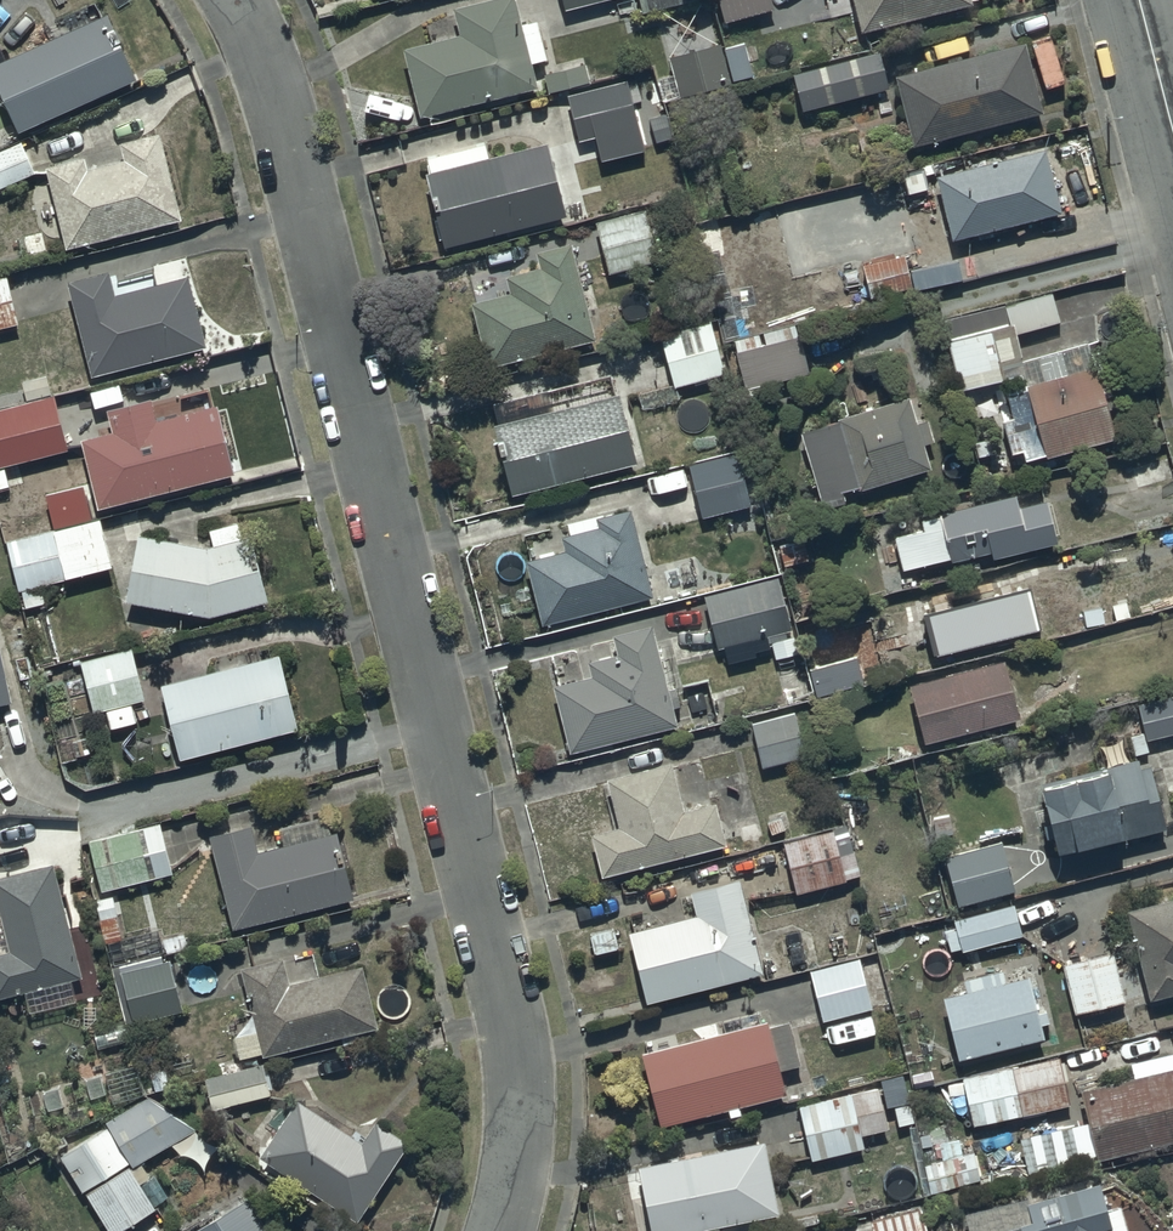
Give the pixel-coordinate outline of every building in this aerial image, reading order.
[(414,118),(532,89),(526,64),(540,61),(531,22),(516,25),(510,0),(472,0),(447,6),(454,35),(396,49),(414,118)] [(603,0),(559,0),(561,11),(603,0)] [(636,12),(683,0),(632,0),(636,12)] [(722,40),(736,37),(732,21),(770,13),(767,0),(715,0),(721,26),(719,27),(722,40)] [(855,33),(967,6),(966,0),(847,0),(855,33)] [(13,133),(132,79),(116,44),(120,42),(115,29),(111,31),(103,13),(0,59),(0,104),(13,133)] [(718,48),(726,81),(751,74),(742,42),(718,48)] [(661,104),(727,85),(726,81),(718,48),(717,44),(665,58),(670,75),(654,79),(661,104)] [(889,79),(907,147),(1038,113),(1020,45),(889,79)] [(788,73),(797,110),(884,89),(874,51),(788,73)] [(540,76),(546,94),(585,83),(585,84),(615,76),(611,61),(584,68),(582,64),(540,76)] [(645,148),(632,104),(643,101),(635,75),(563,96),(576,142),(589,138),(596,162),(645,148)] [(81,158),(42,168),(60,249),(176,222),(155,133),(116,142),(120,159),(84,168),(81,158)] [(32,173),(18,142),(0,150),(0,187),(32,173)] [(421,160),(425,174),(419,176),(438,249),(561,218),(542,144),(486,159),(482,144),(421,160)] [(931,176),(947,242),(1058,215),(1042,149),(931,176)] [(591,223),(605,273),(658,259),(644,209),(591,223)] [(763,241),(773,279),(822,268),(819,252),(799,256),(794,234),(763,241)] [(505,292),(466,302),(483,368),(591,340),(566,242),(530,251),(535,269),(501,277),(505,292)] [(910,288),(902,255),(857,266),(865,299),(910,288)] [(104,271),(62,282),(86,379),(201,350),(183,277),(153,285),(150,274),(107,284),(104,271)] [(15,324),(3,276),(0,277),(0,328),(15,324)] [(1007,417),(998,420),(1008,456),(1018,453),(1021,461),(1040,455),(1041,459),(1109,440),(1101,409),(1115,406),(1112,395),(1098,398),(1085,345),(1019,361),(1013,335),(1057,324),(1050,293),(938,320),(955,390),(1015,376),(1019,388),(1000,394),(1007,417)] [(657,335),(670,389),(722,376),(709,322),(657,335)] [(735,409),(752,405),(748,388),(806,374),(795,325),(728,341),(739,391),(731,392),(735,409)] [(0,409),(0,490),(7,488),(2,466),(64,450),(45,376),(18,383),(23,403),(0,409)] [(495,456),(506,496),(633,464),(611,376),(489,406),(494,425),(488,426),(492,441),(486,442),(490,457),(495,456)] [(207,388),(102,412),(107,432),(76,439),(92,509),(227,476),(207,388)] [(835,422),(798,434),(818,499),(855,487),(857,492),(927,470),(919,444),(931,440),(924,419),(911,423),(903,398),(834,419),(835,422)] [(683,465),(697,520),(749,506),(735,452),(683,465)] [(891,538),(899,570),(944,559),(945,563),(986,553),(987,560),(1052,545),(1041,498),(1014,504),(1011,492),(914,515),(918,532),(891,538)] [(561,550),(519,561),(536,625),(646,596),(623,508),(564,524),(567,535),(558,537),(561,550)] [(96,519),(2,541),(13,591),(17,590),(21,609),(42,604),(37,584),(107,568),(96,519)] [(201,548),(133,536),(119,603),(204,618),(262,603),(233,524),(204,530),(208,547),(201,548)] [(772,659),(776,658),(779,668),(794,664),(791,654),(796,652),(776,576),(698,596),(712,649),(744,641),(747,653),(769,647),(772,659)] [(1013,595),(927,614),(936,657),(1023,638),(1022,635),(1042,630),(1034,594),(1014,598),(1013,595)] [(839,605),(791,617),(797,643),(846,632),(839,605)] [(548,685),(564,753),(672,726),(668,710),(680,707),(675,689),(664,692),(647,627),(609,636),(613,653),(583,661),(586,675),(548,685)] [(128,650),(76,662),(89,714),(99,712),(103,730),(129,724),(125,704),(140,701),(128,650)] [(154,687),(174,761),(291,730),(271,656),(154,687)] [(803,669),(811,699),(859,686),(851,656),(803,669)] [(904,688),(919,744),(1017,719),(1003,663),(904,688)] [(1132,756),(1147,751),(1144,741),(1172,733),(1172,695),(1134,706),(1141,731),(1126,736),(1132,756)] [(749,723),(757,768),(807,759),(798,713),(749,723)] [(1033,785),(1049,855),(1162,828),(1148,768),(1137,771),(1135,762),(1033,785)] [(722,845),(712,805),(679,813),(666,763),(600,780),(613,827),(586,834),(597,877),(722,845)] [(247,826),(204,837),(227,932),(347,902),(330,831),(321,834),(317,819),(276,829),(281,846),(254,852),(247,826)] [(84,843),(97,892),(169,874),(157,825),(84,843)] [(830,839),(828,831),(779,843),(792,894),(860,877),(849,834),(830,839)] [(945,884),(951,908),(1012,892),(999,843),(931,861),(937,886),(945,884)] [(77,977),(49,865),(0,877),(0,939),(3,951),(0,952),(0,996),(77,977)] [(622,932),(640,1003),(758,974),(734,879),(684,892),(690,916),(622,932)] [(1143,1000),(1172,993),(1172,898),(1122,910),(1143,1000)] [(950,921),(957,951),(1020,936),(1013,905),(950,921)] [(1058,963),(1070,1015),(1122,1003),(1110,951),(1058,963)] [(804,972),(817,1021),(869,1008),(856,958),(804,972)] [(278,959),(236,969),(251,1032),(229,1037),(235,1058),(257,1053),(259,1057),(373,1029),(358,967),(284,984),(278,959)] [(167,961),(115,974),(127,1024),(179,1011),(167,961)] [(938,997),(953,1060),(1038,1040),(1035,1027),(1049,1023),(1046,1008),(1032,1011),(1024,977),(1004,981),(1002,971),(959,981),(961,992),(938,997)] [(636,1053),(655,1127),(721,1110),(723,1117),(737,1114),(735,1107),(778,1095),(772,1071),(797,1065),(785,1020),(763,1026),(762,1020),(636,1053)] [(1015,1139),(1026,1185),(1099,1167),(1097,1159),(1172,1141),(1172,1064),(1170,1054),(1128,1064),(1131,1078),(1073,1092),(1081,1124),(1015,1139)] [(957,1080),(967,1126),(1067,1103),(1057,1057),(957,1080)] [(200,1081),(208,1111),(266,1095),(258,1065),(200,1081)] [(796,1105),(807,1161),(860,1150),(857,1138),(882,1133),(877,1111),(891,1108),(895,1127),(911,1123),(901,1074),(878,1078),(880,1088),(796,1105)] [(56,1158),(77,1193),(80,1192),(104,1230),(118,1230),(131,1223),(132,1225),(150,1214),(149,1211),(153,1209),(152,1206),(165,1198),(152,1177),(138,1186),(128,1169),(192,1130),(145,1097),(102,1121),(104,1126),(56,1158)] [(356,1142),(294,1099),(265,1141),(254,1157),(351,1224),(405,1145),(371,1121),(356,1142)] [(645,1230),(692,1230),(774,1215),(760,1142),(632,1167),(645,1230)] [(920,1166),(927,1194),(975,1181),(974,1176),(981,1175),(975,1151),(920,1166)] [(1114,1206),(1096,1210),(1090,1184),(1020,1201),(1019,1197),(955,1213),(960,1230),(1120,1230),(1114,1206)] [(189,1230),(263,1230),(243,1198),(189,1230)] [(869,1230),(924,1230),(919,1209),(867,1221),(869,1230)]
